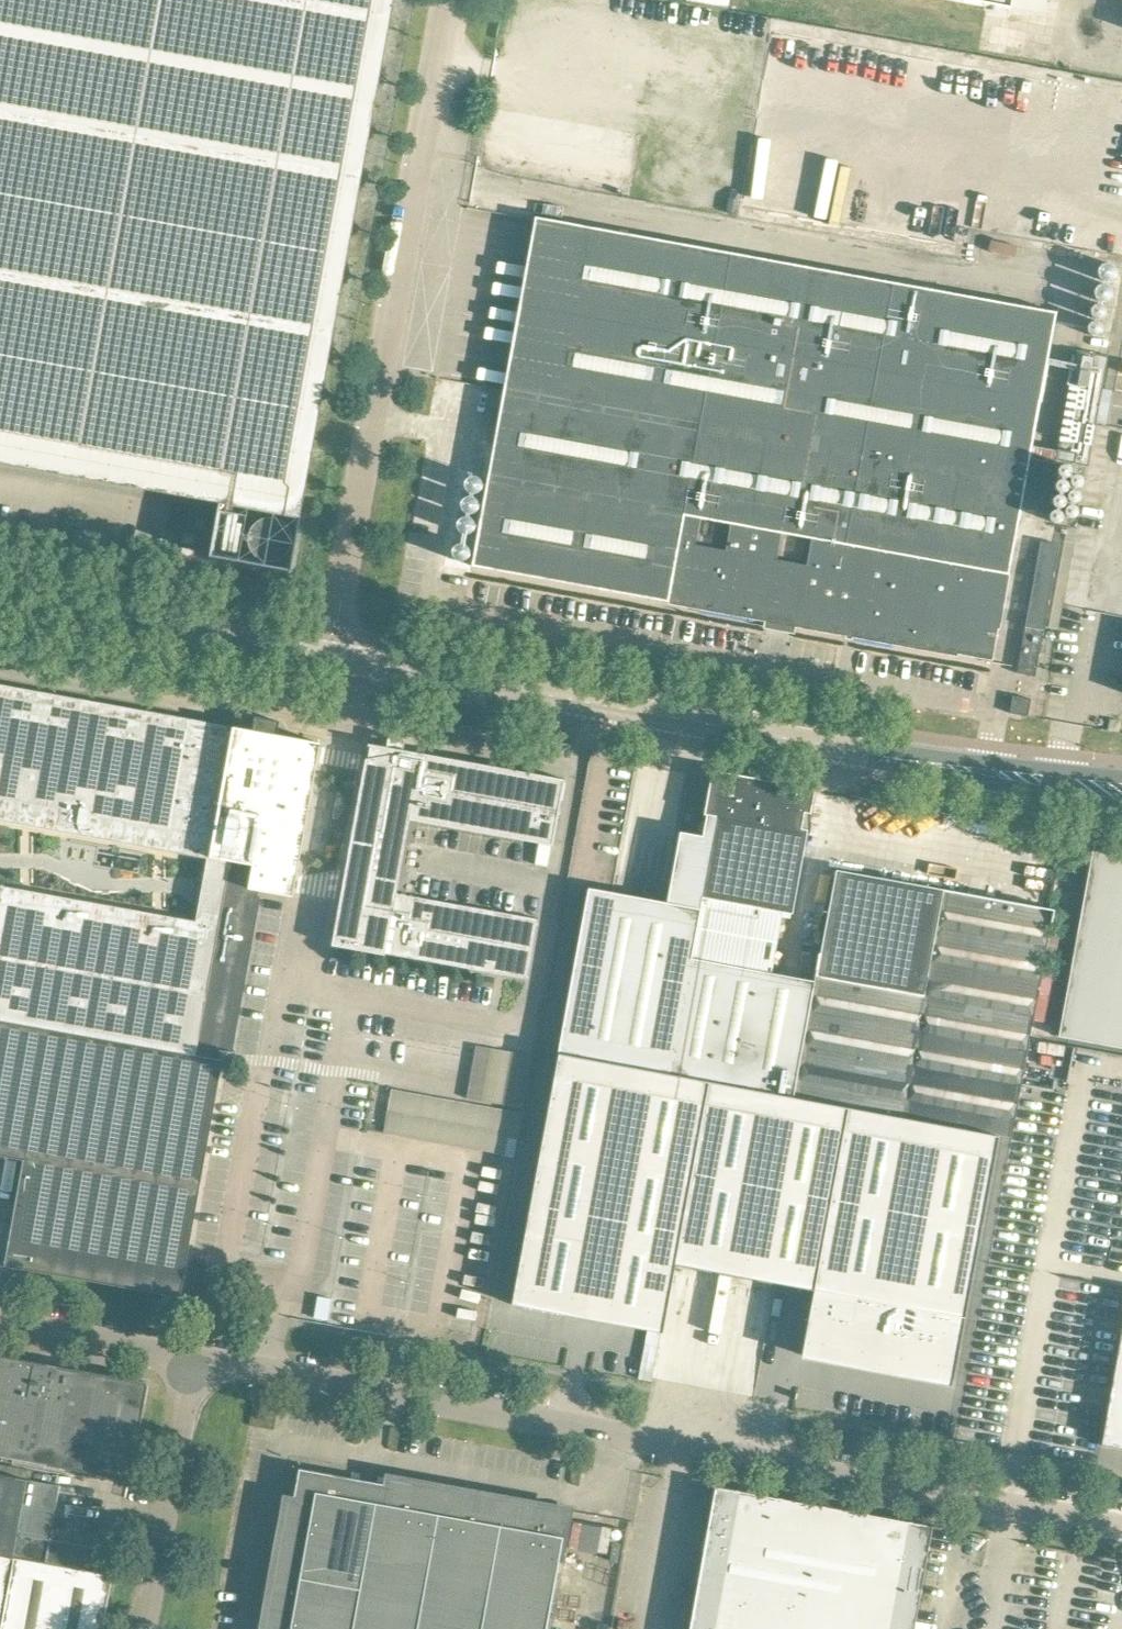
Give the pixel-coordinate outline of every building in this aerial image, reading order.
[(218,502),(208,555),(289,570),(393,0),(0,0),(0,463),(218,502)] [(686,2),(728,9),(730,0),(686,0),(686,2)] [(797,618),(796,625),(846,634),(847,629),(853,630),(852,635),(992,660),(992,658),(1056,311),(535,216),(503,389),(475,543),(471,565),(668,601),(669,595),(683,597),(682,604),(765,619),(766,612),(797,618)] [(1055,460),(1088,466),(1108,356),(1076,350),(1055,460)] [(1035,676),(1037,667),(1059,544),(1041,541),(1017,673),(1035,676)] [(251,729),(0,684),(0,824),(208,862),(197,921),(169,916),(0,885),(0,954),(240,997),(254,916),(257,900),(295,906),(305,851),(300,851),(320,742),(276,734),(278,721),(254,716),(251,729)] [(1028,716),(1031,698),(1013,695),(1009,713),(1028,716)] [(450,741),(453,723),(425,718),(422,736),(450,741)] [(1110,718),(1108,729),(1119,731),(1121,721),(1110,718)] [(365,758),(331,945),(385,955),(385,954),(526,979),(537,919),(396,893),(409,819),(539,843),(535,864),(548,867),(564,779),(403,750),(404,741),(388,737),(386,747),(385,755),(382,755),(381,754),(381,753),(380,753),(379,752),(378,752),(377,752),(376,752),(375,753),(374,753),(374,754),(373,754),(373,755),(372,756),(372,757),(365,758)] [(680,831),(667,902),(699,908),(701,896),(782,912),(792,913),(807,833),(810,833),(811,830),(801,828),(804,812),(810,813),(814,789),(815,788),(712,770),(704,814),(706,814),(701,835),(700,835),(680,831)] [(1094,841),(1058,1037),(1121,1049),(1121,846),(1094,841)] [(819,952),(814,980),(924,1000),(944,891),(944,889),(835,869),(821,952),(819,952)] [(588,887),(558,1052),(793,1096),(814,980),(771,973),(690,958),(699,908),(667,902),(588,887)] [(944,891),(924,1000),(904,1116),(998,1134),(1012,1136),(1023,1076),(1027,1048),(1053,910),(944,891)] [(699,908),(690,958),(771,973),(782,912),(701,896),(699,908)] [(23,1159),(24,1159),(4,1265),(5,1265),(179,1296),(222,1059),(217,1059),(219,1049),(233,1051),(233,1048),(230,1047),(240,997),(0,954),(0,1155),(23,1159)] [(814,980),(793,1096),(904,1116),(924,1000),(814,980)] [(479,1044),(469,1096),(526,1107),(536,1055),(479,1044)] [(558,1053),(511,1304),(662,1332),(675,1263),(813,1289),(801,1354),(805,1355),(806,1350),(948,1376),(948,1381),(952,1382),(998,1134),(904,1116),(793,1096),(558,1052),(558,1053)] [(382,1134),(516,1158),(525,1113),(391,1088),(382,1134)] [(1100,1444),(1101,1444),(1121,1448),(1121,1323),(1100,1444)] [(0,1355),(0,1455),(129,1478),(147,1382),(0,1355)] [(568,1510),(442,1487),(443,1483),(442,1482),(441,1487),(389,1477),(388,1484),(299,1468),(293,1500),(287,1499),(263,1628),(546,1628),(568,1510)] [(112,1576),(116,1550),(51,1538),(51,1537),(50,1537),(60,1485),(29,1479),(29,1480),(0,1475),(0,1556),(112,1576)] [(932,1525),(715,1486),(689,1628),(913,1628),(932,1525)] [(112,1576),(0,1556),(0,1628),(102,1628),(112,1576)]
